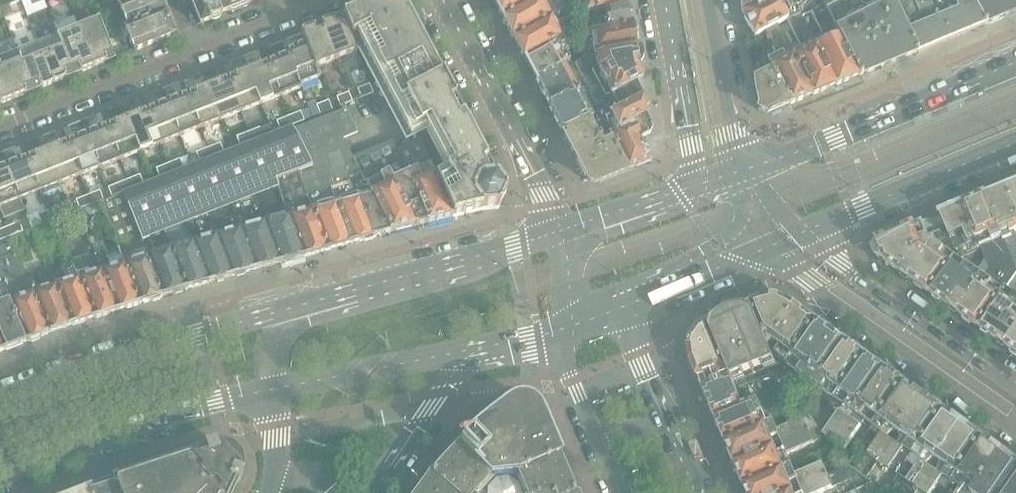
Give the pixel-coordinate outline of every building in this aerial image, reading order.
[(163,0),(133,0),(118,6),(126,26),(146,19),(149,26),(170,19),(163,0)] [(212,0),(190,0),(200,25),(219,18),(212,0)] [(234,0),(212,0),(219,18),(221,17),(220,15),(229,11),(232,12),(238,10),(234,0)] [(256,0),(234,0),(238,10),(246,6),(247,4),(255,1),(256,1),(256,0)] [(403,4),(401,0),(383,0),(357,11),(357,13),(356,13),(365,30),(351,38),(356,51),(357,50),(405,141),(425,131),(445,169),(435,175),(452,217),(481,210),(498,209),(505,193),(495,179),(403,4)] [(501,17),(530,0),(492,0),(501,17)] [(544,4),(550,0),(530,0),(501,17),(512,37),(550,15),(544,4)] [(629,0),(584,0),(585,12),(596,10),(598,19),(631,14),(629,0)] [(762,0),(739,0),(741,11),(762,0)] [(815,0),(762,0),(741,11),(740,11),(754,37),(764,31),(776,25),(786,20),(787,23),(800,17),(810,12),(818,7),(815,0)] [(865,0),(820,0),(822,5),(859,76),(904,57),(916,52),(890,0),(884,0),(877,4),(869,8),(865,0)] [(969,0),(890,0),(916,52),(983,25),(969,0)] [(983,25),(1015,11),(1015,0),(969,0),(983,25)] [(114,9),(111,1),(104,4),(106,12),(114,9)] [(555,24),(574,13),(572,3),(550,15),(512,37),(524,60),(562,37),(555,24)] [(859,76),(822,5),(818,7),(810,12),(822,36),(813,41),(835,86),(859,76)] [(12,14),(9,7),(1,10),(4,18),(12,14)] [(351,38),(365,30),(356,13),(357,13),(357,11),(342,16),(341,17),(334,20),(321,25),(335,60),(356,52),(356,51),(351,38)] [(637,47),(631,14),(598,19),(598,20),(575,24),(576,29),(582,59),(589,57),(637,47)] [(835,86),(813,41),(800,17),(787,23),(800,46),(789,52),(791,55),(810,96),(835,86)] [(93,67),(77,28),(73,18),(53,26),(73,75),(80,72),(80,73),(93,67)] [(133,51),(176,34),(170,19),(149,26),(146,19),(126,26),(124,27),(127,35),(133,51)] [(113,59),(98,20),(77,28),(93,67),(106,62),(113,59)] [(316,68),(335,60),(321,25),(314,28),(300,33),(304,41),(316,68)] [(810,96),(791,55),(784,58),(781,53),(788,49),(776,25),(764,31),(779,61),(768,67),(785,106),(810,96)] [(73,75),(53,26),(34,34),(37,43),(37,44),(53,83),(66,78),(73,75)] [(570,61),(565,53),(569,50),(562,37),(524,60),(534,80),(564,64),(570,61)] [(316,68),(304,41),(294,45),(293,49),(286,52),(300,85),(320,77),(316,68)] [(53,83),(37,44),(17,52),(32,91),(39,88),(40,89),(53,83)] [(642,79),(638,69),(640,65),(637,47),(589,57),(589,58),(593,70),(596,69),(615,104),(618,109),(642,97),(645,93),(643,79),(642,79)] [(17,52),(0,58),(0,68),(12,99),(26,94),(25,94),(32,91),(17,52)] [(301,88),(300,85),(286,52),(275,56),(275,60),(267,63),(280,97),(301,88)] [(785,106),(768,67),(766,62),(751,70),(754,82),(758,108),(767,113),(785,106)] [(280,97),(267,63),(259,66),(256,64),(245,68),(260,105),(280,97)] [(580,92),(570,74),(564,64),(534,80),(549,108),(580,92)] [(0,68),(0,104),(12,99),(0,68)] [(260,105),(245,68),(235,72),(235,76),(227,79),(240,112),(260,105)] [(240,112),(227,79),(219,82),(216,80),(205,84),(220,120),(240,112)] [(220,120),(205,84),(195,88),(194,92),(186,95),(200,128),(220,120)] [(373,94),(369,85),(357,89),(361,99),(373,94)] [(592,116),(580,92),(549,108),(561,131),(592,116)] [(332,110),(341,107),(352,102),(348,93),(328,101),(332,110)] [(200,128),(186,95),(179,98),(176,95),(165,99),(180,136),(200,128)] [(639,139),(650,134),(649,134),(651,128),(652,128),(645,115),(646,115),(646,114),(648,109),(649,109),(642,97),(618,109),(615,104),(598,113),(627,171),(651,161),(639,139)] [(180,136),(165,99),(155,104),(154,108),(146,111),(160,144),(180,136)] [(332,110),(328,101),(316,106),(320,115),(332,110)] [(365,186),(340,140),(357,133),(346,108),(343,110),(342,111),(341,107),(332,110),(320,115),(321,119),(293,130),(311,166),(274,181),(304,258),(390,233),(365,186)] [(160,144),(146,111),(139,114),(135,111),(125,115),(139,152),(160,144)] [(304,121),(300,112),(288,117),(292,126),(304,121)] [(627,171),(598,113),(592,116),(561,131),(562,133),(563,133),(564,134),(563,135),(586,178),(587,177),(590,182),(594,183),(599,181),(599,183),(627,171)] [(139,152),(125,115),(115,119),(114,123),(106,127),(119,160),(139,152)] [(292,126),(288,117),(276,122),(280,131),(292,126)] [(264,221),(252,188),(274,181),(311,166),(293,130),(292,126),(280,131),(263,137),(252,142),(240,146),(223,153),(211,157),(199,162),(187,167),(232,277),(255,271),(231,210),(245,205),(251,226),(264,221)] [(119,160),(106,127),(99,130),(95,127),(85,131),(99,168),(119,160)] [(263,137),(260,128),(248,133),(252,142),(263,137)] [(99,168),(85,131),(74,135),(74,139),(66,142),(79,176),(99,168)] [(252,142),(248,133),(236,137),(240,146),(252,142)] [(452,217),(435,175),(421,139),(396,150),(407,178),(415,200),(404,206),(415,227),(427,224),(427,223),(452,217)] [(79,176),(66,142),(58,146),(55,143),(45,147),(59,184),(79,176)] [(223,153),(220,144),(208,148),(211,157),(223,153)] [(59,184),(45,147),(34,151),(34,155),(26,158),(39,192),(59,184)] [(211,157),(208,148),(196,153),(199,162),(211,157)] [(39,192),(26,158),(18,161),(15,159),(4,163),(19,200),(39,192)] [(183,169),(180,160),(168,164),(171,173),(183,169)] [(4,163),(0,165),(0,212),(3,220),(24,211),(19,200),(4,163)] [(171,173),(168,164),(156,169),(159,178),(166,175),(171,173)] [(232,277),(187,167),(183,169),(171,173),(166,175),(211,284),(231,278),(231,277),(232,277)] [(211,284),(166,175),(159,178),(143,184),(131,189),(122,193),(137,230),(135,231),(162,298),(185,291),(211,284)] [(143,184),(139,176),(127,180),(131,189),(143,184)] [(404,206),(415,200),(407,178),(394,183),(389,177),(365,186),(390,233),(415,227),(404,206)] [(131,189),(127,180),(115,185),(119,194),(122,193),(131,189)] [(304,258),(274,181),(252,188),(264,221),(280,264),(304,258)] [(1006,187),(1015,210),(1015,183),(1006,187)] [(1015,231),(1015,210),(1006,187),(986,196),(1004,240),(1011,238),(1013,244),(1007,247),(1015,270),(1015,236),(1014,232),(1015,231)] [(103,201),(99,191),(87,196),(91,205),(103,201)] [(91,205),(87,196),(75,201),(79,210),(91,205)] [(986,196),(962,206),(977,241),(988,269),(1015,273),(1015,270),(1007,247),(1004,240),(986,196)] [(280,264),(264,221),(251,226),(245,205),(231,210),(255,271),(279,264),(279,265),(280,264)] [(977,241),(962,206),(939,215),(946,230),(950,238),(955,250),(977,241)] [(62,216),(59,207),(47,212),(50,221),(62,216)] [(50,221),(47,212),(35,216),(38,226),(50,221)] [(930,245),(927,237),(946,230),(939,215),(876,241),(872,248),(875,255),(883,256),(885,262),(886,262),(900,272),(914,251),(930,245)] [(22,232),(19,223),(7,228),(10,237),(22,232)] [(7,228),(0,230),(0,241),(10,237),(7,228)] [(162,298),(135,231),(119,236),(122,246),(117,248),(120,259),(140,305),(162,298)] [(140,305),(120,259),(109,263),(101,241),(90,245),(94,254),(117,312),(140,305)] [(928,291),(954,256),(935,243),(930,245),(914,251),(900,272),(910,279),(928,291)] [(16,254),(0,260),(0,278),(4,287),(28,342),(49,334),(25,278),(16,254)] [(117,312),(94,254),(83,259),(88,270),(76,274),(95,319),(117,312)] [(970,295),(983,277),(954,256),(928,291),(929,292),(929,293),(948,306),(961,288),(970,295)] [(95,319),(76,274),(71,263),(61,266),(66,278),(53,281),(73,326),(95,319)] [(73,326),(53,281),(49,269),(37,273),(40,281),(35,284),(32,276),(25,278),(49,334),(73,326)] [(1004,291),(1015,274),(1015,273),(988,269),(983,277),(970,295),(961,288),(948,306),(979,328),(1004,291)] [(1004,291),(979,328),(997,340),(1011,320),(1015,323),(1015,274),(1004,291)] [(4,287),(0,288),(0,338),(6,350),(28,342),(4,287)] [(762,332),(784,300),(780,299),(774,298),(760,302),(760,301),(744,308),(751,326),(744,329),(751,348),(758,366),(774,360),(768,344),(762,332)] [(787,362),(816,321),(793,305),(784,300),(762,332),(768,344),(773,342),(780,347),(775,353),(787,362)] [(758,366),(751,348),(744,329),(751,326),(744,308),(738,311),(708,323),(708,324),(743,405),(786,388),(774,360),(758,366)] [(1011,320),(997,340),(1015,353),(1015,323),(1011,320)] [(833,398),(863,354),(816,321),(787,362),(785,365),(833,398)] [(743,405),(708,324),(700,328),(691,340),(689,348),(692,362),(715,416),(743,405)] [(853,413),(870,388),(884,369),(863,354),(833,398),(815,423),(818,427),(825,437),(834,443),(850,418),(843,413),(847,409),(853,413)] [(872,426),(902,382),(884,369),(870,388),(853,413),(860,418),(856,423),(850,418),(834,443),(844,450),(864,421),(870,424),(872,426)] [(877,461),(922,396),(902,382),(872,426),(882,433),(870,450),(867,454),(870,456),(877,461)] [(725,441),(787,414),(802,408),(795,400),(796,400),(787,388),(786,389),(786,388),(743,405),(715,416),(725,441)] [(903,449),(912,455),(943,411),(922,396),(877,461),(889,469),(903,449)] [(539,412),(536,407),(531,403),(526,400),(525,400),(524,400),(519,400),(513,401),(508,404),(496,413),(483,423),(472,432),(458,445),(448,455),(438,467),(432,474),(455,492),(571,492),(573,492),(539,412)] [(916,489),(961,423),(943,410),(943,411),(912,455),(921,461),(907,482),(916,489)] [(772,439),(778,436),(782,444),(818,427),(815,423),(812,416),(809,417),(792,424),(787,414),(725,441),(735,464),(775,447),(772,439)] [(982,437),(961,423),(916,489),(915,490),(917,491),(915,492),(931,492),(943,477),(951,483),(982,437)] [(792,466),(788,454),(814,443),(814,442),(825,437),(818,427),(782,444),(785,451),(778,454),(775,447),(735,464),(744,486),(792,466)] [(1003,452),(982,437),(951,483),(952,483),(945,492),(974,492),(1003,452)] [(240,471),(239,461),(238,460),(238,459),(230,450),(230,451),(228,449),(219,447),(115,482),(116,484),(90,492),(230,492),(240,471)] [(841,457),(834,448),(828,451),(832,460),(841,457)] [(1015,475),(1015,461),(1003,452),(974,492),(1003,492),(1015,475)] [(828,475),(823,463),(796,475),(792,466),(744,486),(747,492),(787,492),(828,475)] [(850,480),(845,468),(828,475),(787,492),(821,492),(850,480)] [(432,474),(418,492),(455,492),(432,474)] [(1003,492),(1015,492),(1015,475),(1003,492)] [(872,484),(865,487),(868,492),(884,492),(872,484)]
